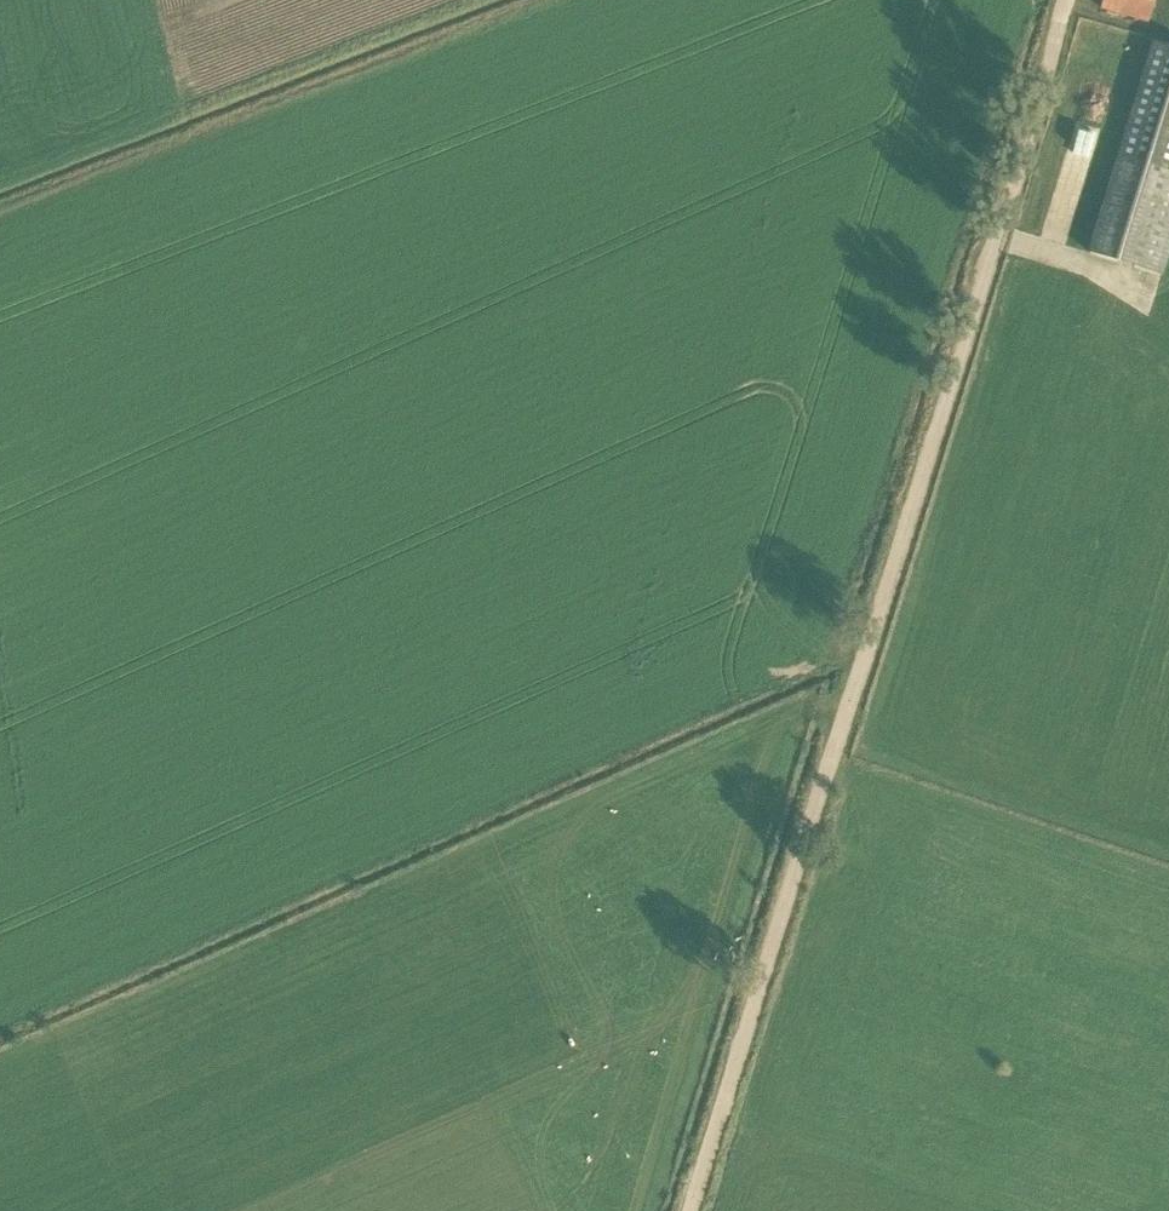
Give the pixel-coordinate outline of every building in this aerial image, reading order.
[(1101,8),(1124,15),(1149,22),(1155,0),(1103,0),(1101,8)] [(1155,40),(1090,252),(1163,275),(1168,256),(1168,45),(1155,40)]
